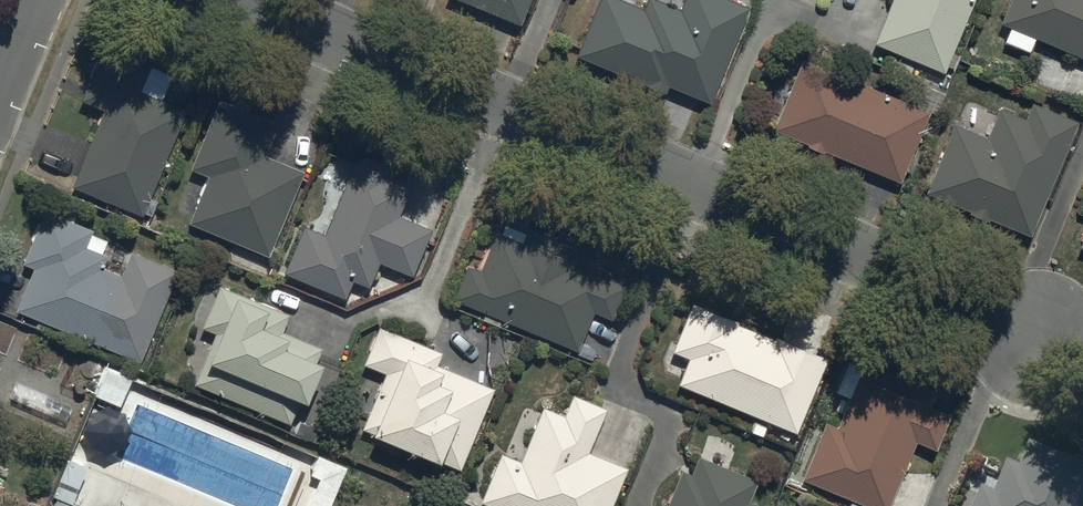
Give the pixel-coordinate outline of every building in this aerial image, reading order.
[(517,26),(527,0),(450,0),(517,26)] [(745,10),(721,0),(682,0),(678,11),(650,0),(646,0),(642,11),(615,0),(599,0),(574,61),(661,96),(664,89),(706,105),(745,10)] [(872,47),(941,75),(972,0),(891,0),(872,47)] [(997,25),(1082,62),(1082,0),(1008,0),(997,25)] [(100,112),(69,188),(139,217),(200,68),(108,30),(78,103),(100,112)] [(800,61),(770,131),(897,184),(927,114),(800,61)] [(206,178),(187,225),(265,258),(301,173),(263,158),(276,127),(217,102),(188,170),(206,178)] [(1026,238),(1075,125),(1029,105),(1022,122),(997,111),(985,141),(952,127),(923,194),(967,213),(967,215),(986,224),(987,221),(1026,238)] [(410,279),(429,231),(395,217),(408,184),(390,177),(395,165),(357,150),(322,238),(300,230),(282,276),(343,300),(350,284),(367,291),(377,266),(410,279)] [(30,271),(13,312),(138,363),(175,273),(127,253),(118,277),(97,268),(102,256),(100,255),(105,241),(90,235),(91,232),(42,212),(19,266),(30,271)] [(608,321),(621,288),(573,269),(581,251),(527,229),(524,235),(502,226),(498,236),(494,235),(478,275),(464,270),(451,303),(483,316),(480,322),(497,329),(499,324),(574,354),(590,314),(608,321)] [(286,316),(217,288),(199,331),(212,336),(192,388),(288,427),(296,406),(300,408),(316,368),(313,367),(320,350),(278,334),(286,316)] [(687,361),(676,387),(795,436),(825,361),(772,339),(770,343),(735,328),(737,324),(689,305),(669,354),(687,361)] [(440,355),(377,330),(361,368),(382,376),(360,431),(369,434),(367,439),(433,466),(435,463),(458,472),(490,391),(434,369),(440,355)] [(800,481),(862,505),(887,505),(912,443),(933,452),(947,416),(929,409),(936,392),(849,358),(834,395),(847,400),(845,404),(841,402),(836,414),(839,415),(834,429),(822,424),(800,481)] [(115,409),(128,379),(104,369),(91,398),(115,409)] [(624,472),(585,456),(603,410),(571,397),(563,418),(541,409),(519,463),(498,455),(478,505),(480,505),(610,505),(624,472)] [(978,505),(1082,505),(1082,470),(1030,448),(1020,472),(1008,467),(995,497),(983,492),(978,505)] [(66,457),(51,494),(56,496),(51,505),(78,505),(79,503),(72,500),(86,465),(66,457)] [(344,468),(317,457),(309,475),(319,479),(308,505),(329,505),(344,468)] [(746,504),(756,482),(697,458),(689,477),(679,473),(666,505),(751,505),(746,504)]
